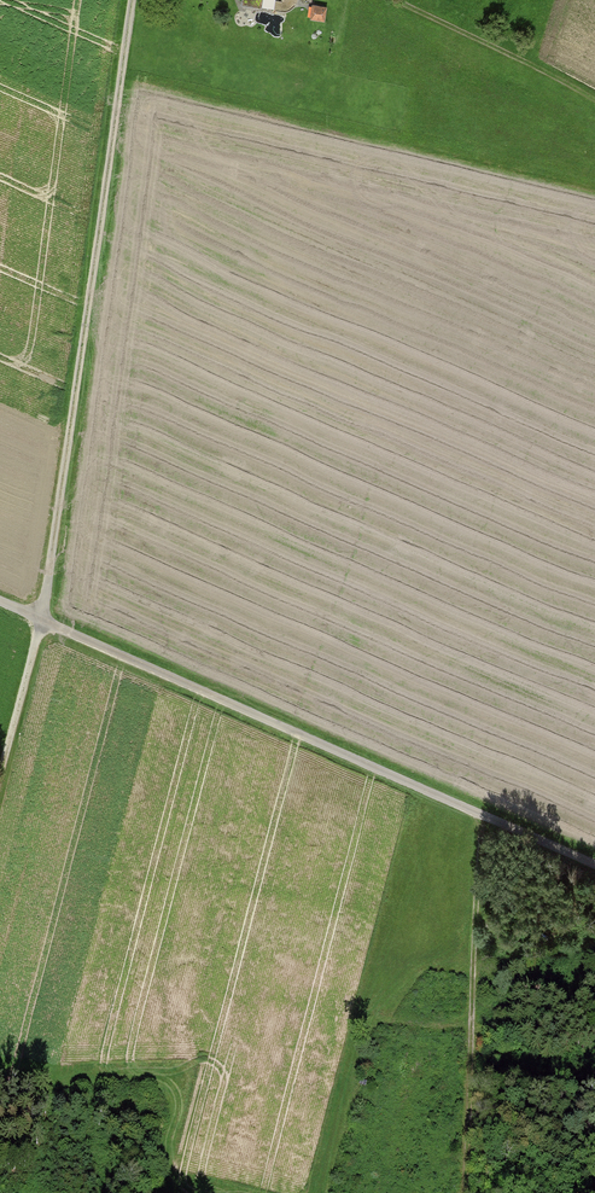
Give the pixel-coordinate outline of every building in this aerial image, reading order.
[(326,19),(328,5),(314,3),(312,17),(326,19)]
